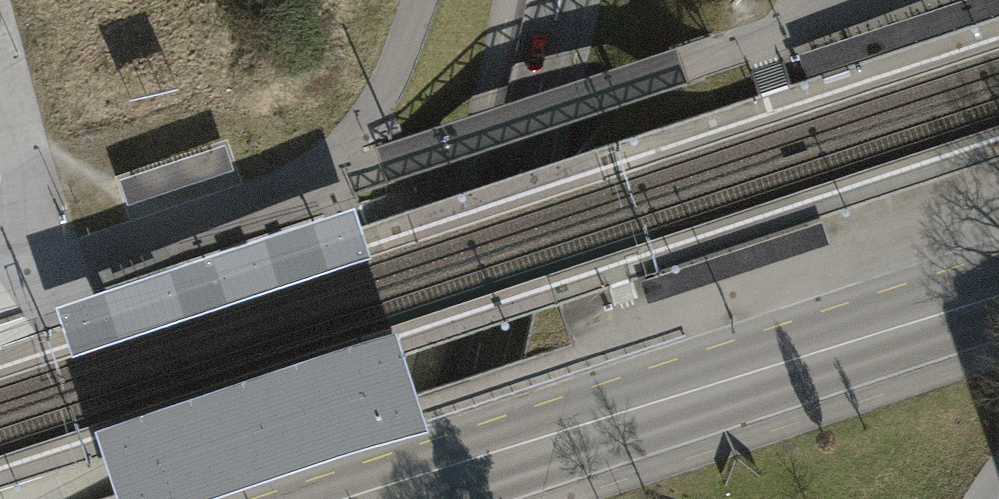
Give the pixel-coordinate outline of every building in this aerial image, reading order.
[(798,53),(805,77),(998,14),(998,0),(961,0),(798,53)] [(124,180),(134,207),(240,172),(231,145),(124,180)] [(140,274),(51,304),(59,328),(68,356),(375,255),(365,225),(361,213),(358,203),(337,209),(140,274)] [(822,223),(642,283),(648,303),(828,243),(822,223)] [(93,426),(117,498),(198,498),(431,421),(398,323),(93,426)]
